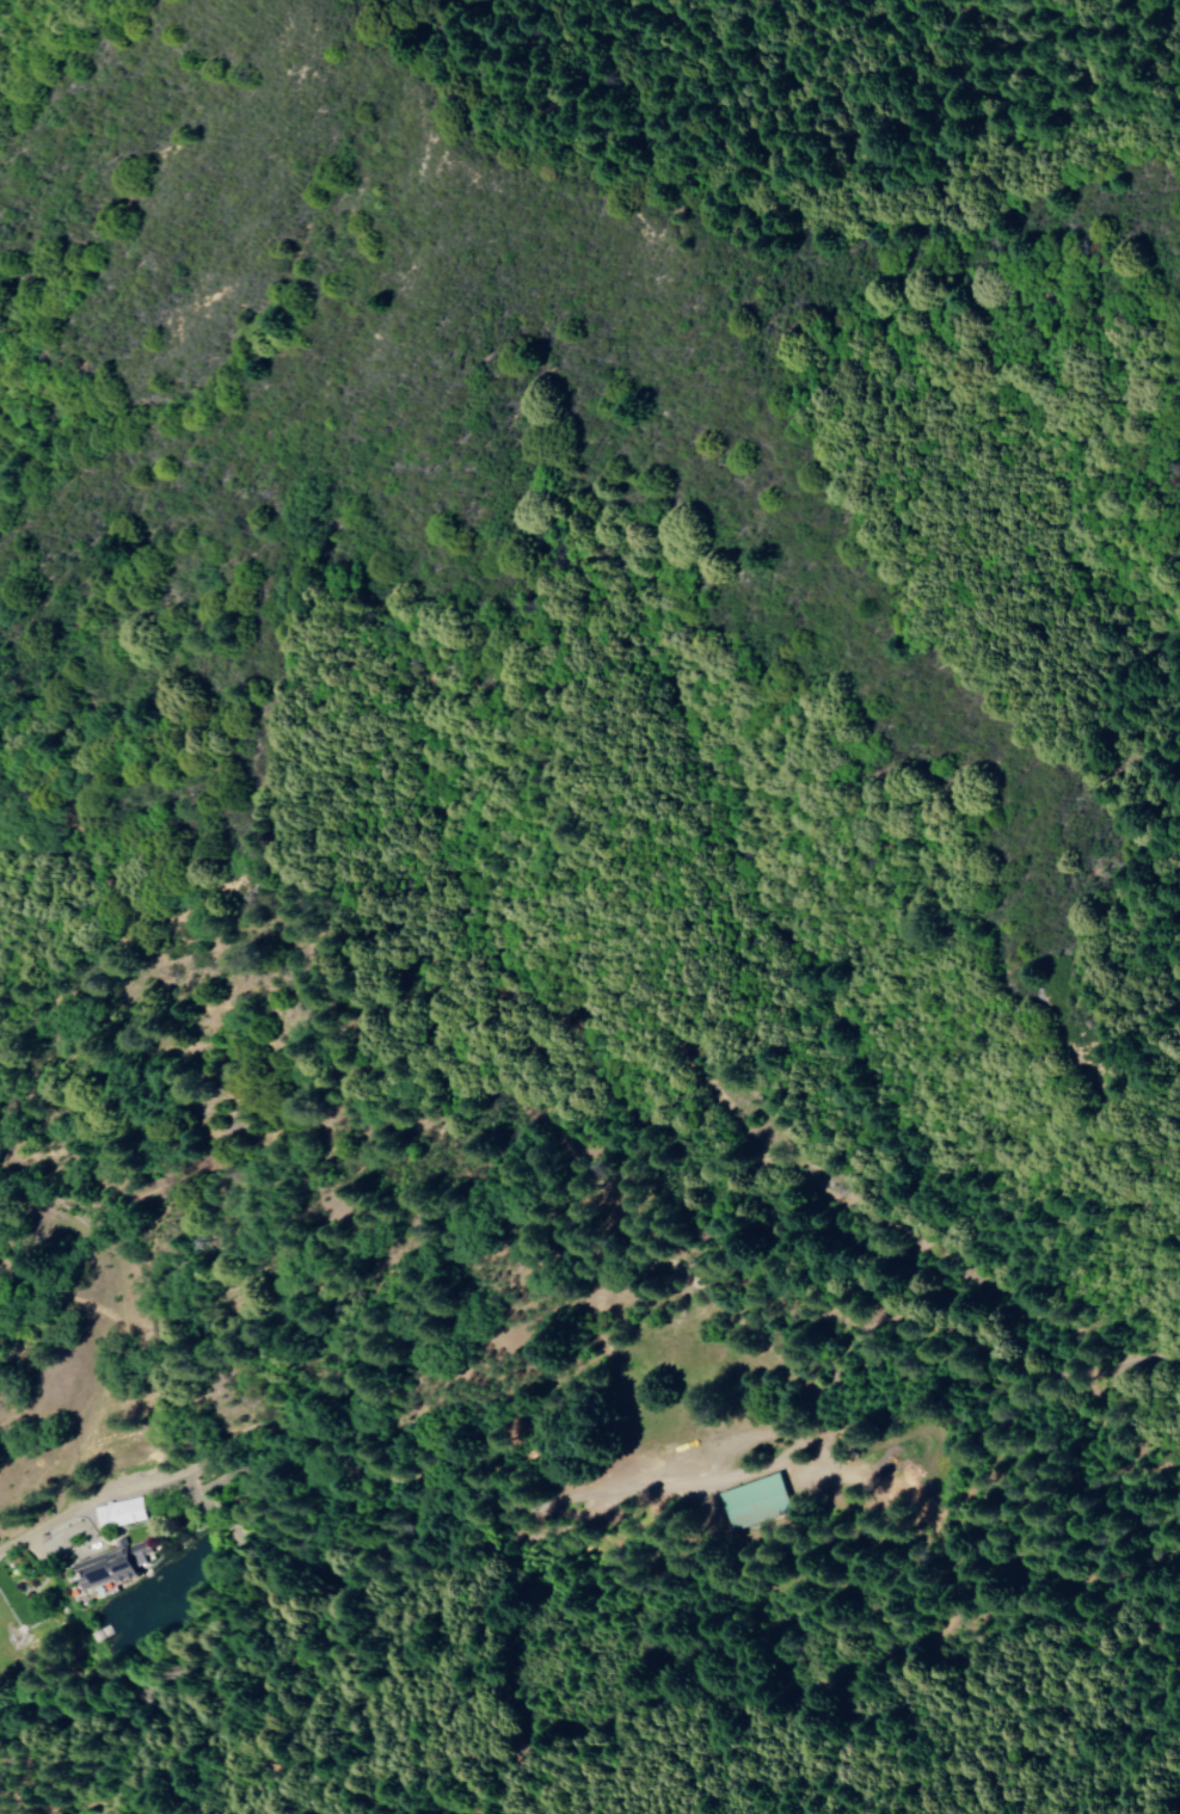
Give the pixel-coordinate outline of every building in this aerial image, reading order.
[(794,1512),(783,1475),(721,1494),(733,1532),(794,1512)] [(95,1508),(99,1530),(147,1520),(143,1498),(95,1508)] [(75,1560),(82,1591),(140,1578),(138,1567),(148,1565),(146,1555),(151,1554),(149,1544),(75,1560)]
